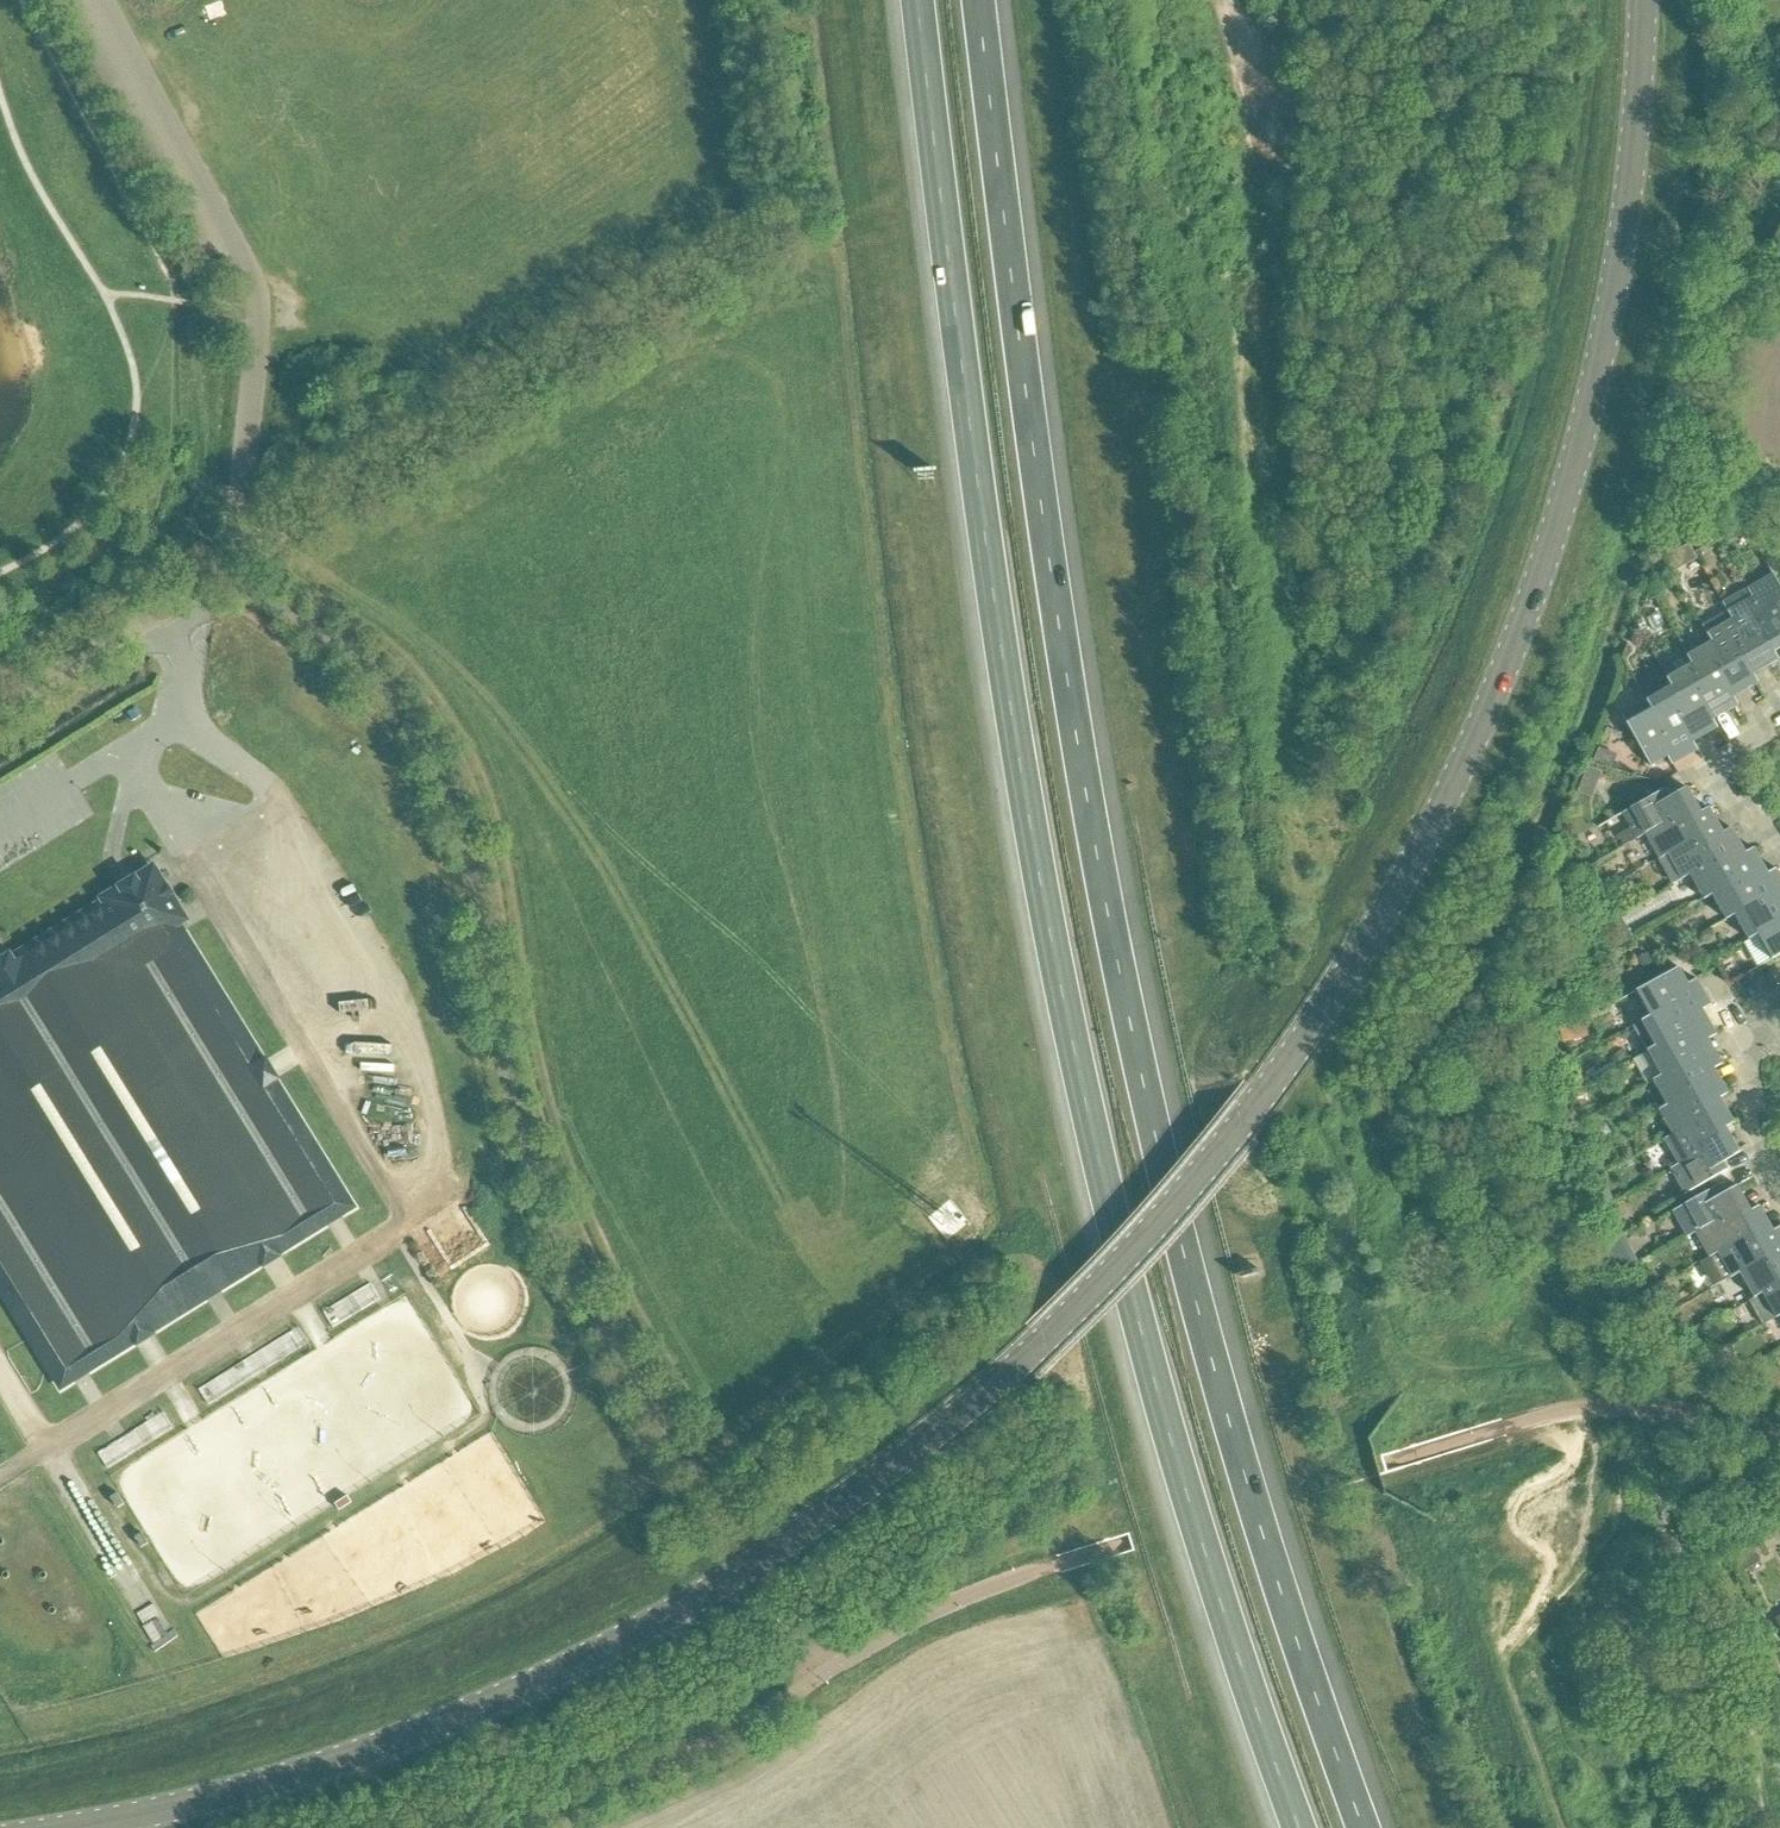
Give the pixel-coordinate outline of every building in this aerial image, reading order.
[(1674,554),(1665,559),(1674,573),(1682,568),(1674,554)] [(1747,590),(1752,598),(1767,624),(1779,616),(1779,588),(1773,575),(1747,590)] [(1727,612),(1732,621),(1732,620),(1747,646),(1763,637),(1773,654),(1774,653),(1779,650),(1779,616),(1767,624),(1752,598),(1747,590),(1722,604),(1727,612)] [(1702,626),(1711,643),(1712,643),(1727,668),(1743,659),(1753,676),(1778,662),(1774,653),(1773,654),(1763,637),(1747,646),(1732,620),(1732,621),(1727,612),(1702,626)] [(1686,657),(1691,666),(1692,665),(1707,691),(1723,682),(1733,698),(1758,684),(1753,676),(1743,659),(1727,668),(1712,643),(1711,643),(1686,657)] [(1666,679),(1671,688),(1672,687),(1686,713),(1703,704),(1713,721),(1738,706),(1733,698),(1723,682),(1707,691),(1692,665),(1691,666),(1666,679)] [(1671,688),(1646,702),(1651,710),(1666,736),(1683,726),(1692,743),(1718,729),(1713,721),(1703,704),(1686,713),(1672,687),(1671,688)] [(1651,710),(1646,702),(1621,716),(1650,767),(1692,743),(1683,726),(1666,736),(1651,710)] [(1584,775),(1577,793),(1591,799),(1599,781),(1584,775)] [(1645,835),(1660,861),(1668,856),(1693,841),(1684,824),(1701,815),(1700,814),(1686,789),(1670,798),(1670,799),(1662,804),(1671,820),(1645,835)] [(1637,840),(1645,835),(1671,820),(1662,804),(1670,799),(1670,798),(1665,790),(1622,814),(1637,840)] [(1673,885),(1690,876),(1716,861),(1706,844),(1723,835),(1723,834),(1709,809),(1700,814),(1701,815),(1684,824),(1693,841),(1668,856),(1660,861),(1673,885)] [(1704,901),(1712,896),(1738,881),(1729,864),(1745,855),(1745,854),(1731,829),(1723,834),(1723,835),(1706,844),(1716,861),(1690,876),(1704,901)] [(1726,921),(1735,916),(1760,901),(1751,884),(1768,875),(1767,874),(1753,849),(1745,854),(1745,855),(1729,864),(1738,881),(1712,896),(1726,921)] [(1757,936),(1779,923),(1779,916),(1773,904),(1779,901),(1779,877),(1776,870),(1767,874),(1768,875),(1751,884),(1760,901),(1735,916),(1749,941),(1757,936)] [(111,905),(46,945),(96,1027),(201,962),(176,921),(180,918),(153,873),(108,901),(111,905)] [(1757,936),(1771,961),(1779,956),(1779,923),(1757,936)] [(1629,932),(1620,937),(1624,944),(1633,939),(1629,932)] [(0,1086),(0,1288),(62,1389),(353,1208),(201,962),(96,1027),(46,945),(0,973),(0,1052),(15,1077),(0,1086)] [(1652,963),(1647,954),(1637,959),(1642,968),(1652,963)] [(1636,992),(1650,1017),(1650,1018),(1676,1003),(1685,1020),(1702,1010),(1678,968),(1636,992)] [(1633,1027),(1647,1051),(1655,1047),(1656,1047),(1682,1033),(1691,1049),(1708,1040),(1716,1036),(1702,1010),(1685,1020),(1676,1003),(1650,1018),(1650,1017),(1633,1027)] [(1558,1017),(1563,1043),(1587,1037),(1583,1012),(1558,1017)] [(1647,1051),(1661,1076),(1661,1077),(1687,1062),(1697,1079),(1713,1069),(1714,1070),(1722,1065),(1708,1040),(1691,1049),(1682,1033),(1656,1047),(1655,1047),(1647,1051)] [(15,1077),(0,1052),(0,1086),(15,1077)] [(1653,1081),(1667,1106),(1667,1107),(1693,1092),(1703,1108),(1719,1099),(1720,1099),(1728,1095),(1714,1070),(1713,1069),(1697,1079),(1687,1062),(1661,1077),(1661,1076),(1653,1081)] [(1659,1111),(1673,1135),(1673,1136),(1699,1122),(1708,1138),(1725,1128),(1725,1129),(1734,1124),(1720,1099),(1719,1099),(1703,1108),(1693,1092),(1667,1107),(1667,1106),(1659,1111)] [(1593,1136),(1602,1139),(1611,1133),(1606,1125),(1596,1122),(1588,1128),(1593,1136)] [(1664,1140),(1678,1165),(1679,1166),(1704,1151),(1714,1168),(1722,1163),(1723,1163),(1739,1154),(1725,1129),(1725,1128),(1708,1138),(1699,1122),(1673,1136),(1673,1135),(1664,1140)] [(1679,1166),(1678,1165),(1670,1170),(1685,1196),(1727,1171),(1723,1163),(1722,1163),(1714,1168),(1704,1151),(1679,1166)] [(1608,1203),(1597,1182),(1586,1188),(1596,1209),(1608,1203)] [(1709,1258),(1718,1254),(1717,1253),(1743,1238),(1733,1221),(1750,1212),(1736,1187),(1720,1196),(1720,1197),(1711,1202),(1721,1218),(1695,1233),(1709,1258)] [(1687,1238),(1695,1233),(1721,1218),(1711,1202),(1720,1197),(1720,1196),(1715,1188),(1672,1212),(1687,1238)] [(1732,1279),(1740,1274),(1740,1273),(1765,1258),(1756,1242),(1773,1232),(1772,1232),(1758,1207),(1750,1212),(1733,1221),(1743,1238),(1717,1253),(1718,1254),(1732,1279)] [(1617,1239),(1608,1222),(1597,1227),(1606,1245),(1617,1239)] [(1740,1274),(1754,1299),(1762,1294),(1779,1283),(1779,1265),(1778,1262),(1779,1261),(1779,1228),(1772,1232),(1773,1232),(1756,1242),(1765,1258),(1740,1273),(1740,1274)] [(1634,1267),(1619,1239),(1604,1247),(1619,1275),(1634,1267)] [(1779,1317),(1779,1283),(1762,1294),(1754,1299),(1750,1301),(1764,1326),(1776,1319),(1779,1317)] [(1685,1338),(1678,1328),(1669,1335),(1676,1345),(1685,1338)] [(1735,1557),(1743,1572),(1761,1562),(1752,1547),(1735,1557)]
